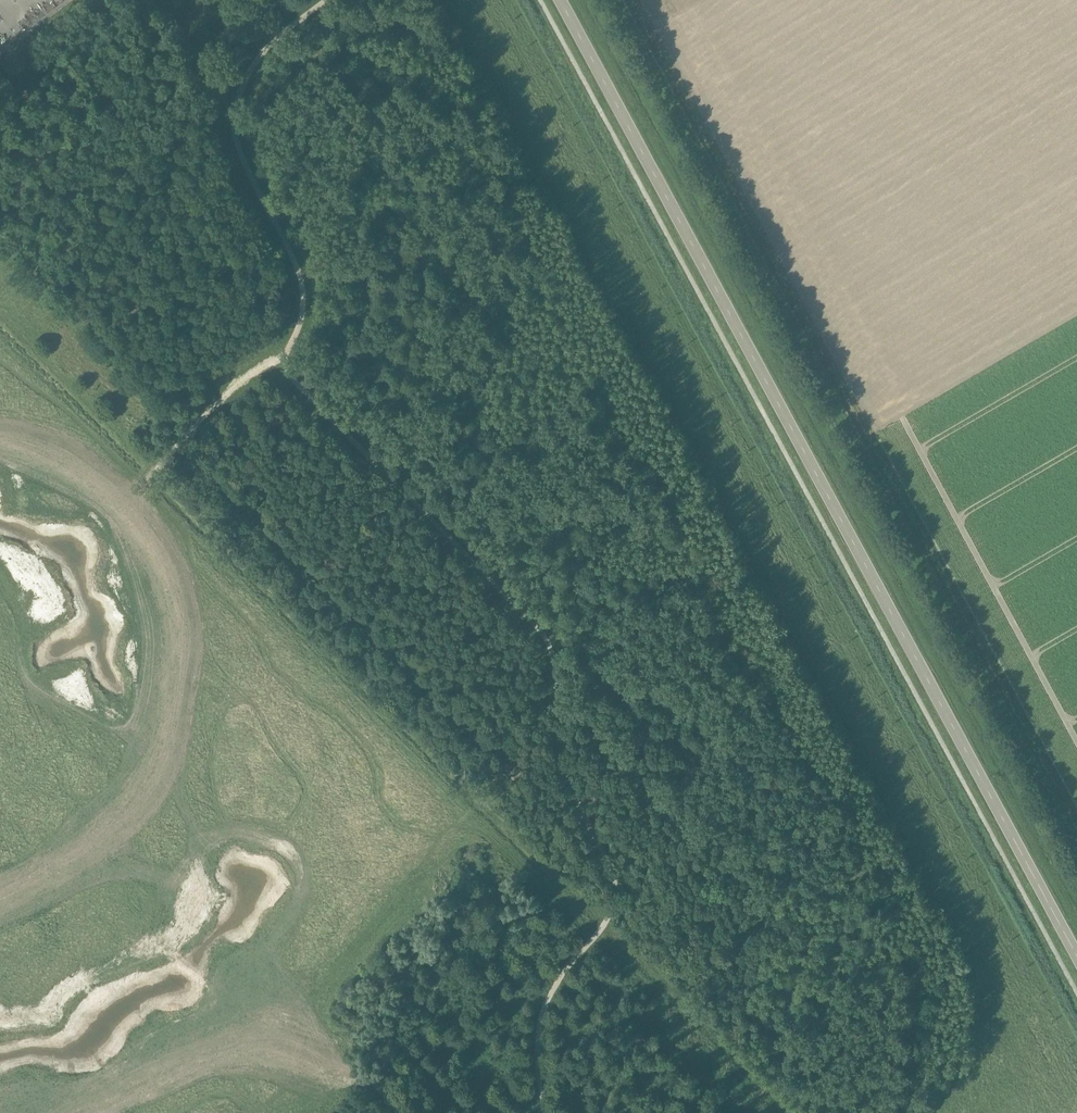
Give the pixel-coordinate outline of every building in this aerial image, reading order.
[(10,24),(1,13),(0,14),(0,32),(10,24)]
